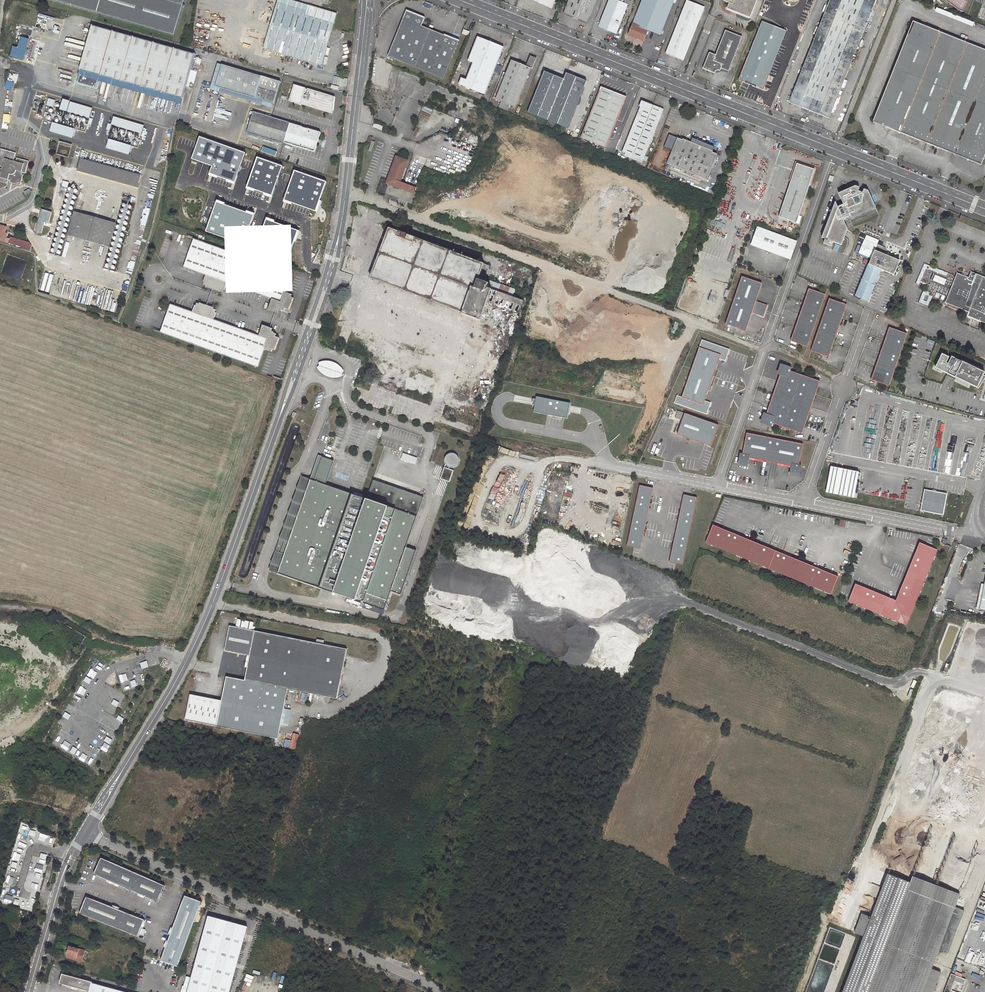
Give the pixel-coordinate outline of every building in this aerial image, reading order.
[(173,35),(183,0),(55,0),(173,35)] [(291,0),(278,0),(277,2),(307,11),(308,5),(291,0)] [(555,0),(531,0),(552,8),(555,0)] [(563,13),(586,23),(595,0),(568,0),(563,13)] [(629,0),(616,0),(609,0),(598,27),(616,34),(629,0)] [(674,0),(642,0),(628,36),(644,42),(648,31),(659,35),(674,0)] [(751,19),(757,1),(754,0),(725,0),(724,2),(729,4),(727,10),(734,11),(737,12),(737,14),(751,19)] [(789,102),(828,118),(876,0),(830,0),(789,102)] [(944,4),(945,2),(955,9),(961,12),(966,0),(938,0),(944,4)] [(686,1),(665,53),(683,60),(704,8),(686,1)] [(264,48),(321,65),(337,14),(308,5),(307,11),(277,2),(264,48)] [(38,13),(60,18),(60,16),(39,9),(38,13)] [(387,56),(443,78),(458,41),(424,28),(427,21),(405,12),(387,56)] [(22,13),(20,22),(24,23),(25,20),(32,21),(34,16),(22,13)] [(762,22),(739,79),(763,89),(786,32),(762,22)] [(913,22),(873,121),(927,143),(967,43),(913,22)] [(80,70),(182,98),(186,84),(94,59),(103,28),(92,25),(80,70)] [(195,53),(103,28),(94,59),(186,84),(195,53)] [(726,31),(716,56),(710,54),(704,69),(716,74),(716,72),(719,71),(720,71),(721,69),(729,72),(743,38),(726,31)] [(10,56),(22,60),(29,39),(20,36),(17,47),(13,46),(10,56)] [(477,38),(468,61),(473,63),(466,80),(461,78),(459,84),(484,94),(503,48),(477,38)] [(927,143),(980,165),(984,153),(984,50),(967,43),(927,143)] [(511,61),(495,99),(501,102),(510,105),(515,107),(531,69),(532,69),(536,59),(530,56),(526,66),(511,61)] [(222,65),(216,86),(274,103),(280,82),(222,65)] [(528,112),(568,128),(586,81),(547,65),(528,112)] [(12,91),(14,83),(7,81),(5,89),(12,91)] [(335,97),(306,89),(304,88),(294,85),(289,101),(299,104),(300,103),(301,100),(302,101),(303,101),(302,103),(327,111),(327,109),(327,108),(331,110),(332,110),(335,97)] [(606,147),(626,97),(601,87),(581,137),(606,147)] [(214,120),(221,93),(214,91),(206,118),(214,120)] [(49,98),(47,105),(53,107),(55,100),(49,98)] [(91,117),(94,107),(64,99),(61,109),(91,117)] [(55,126),(61,103),(55,101),(49,125),(55,126)] [(640,108),(622,152),(642,160),(663,109),(641,101),(639,107),(640,108)] [(499,107),(508,111),(510,105),(501,102),(499,107)] [(298,119),(256,106),(254,112),(296,125),(298,119)] [(248,131),(315,151),(320,133),(296,125),(254,112),(248,131)] [(101,114),(95,137),(107,140),(113,118),(101,114)] [(143,133),(145,125),(114,116),(112,124),(143,133)] [(246,153),(200,137),(198,142),(192,159),(197,161),(212,167),(211,171),(210,174),(235,183),(244,158),(246,153)] [(131,154),(133,144),(109,138),(107,147),(131,154)] [(677,138),(667,163),(686,171),(695,148),(681,142),(682,140),(677,138)] [(681,142),(695,148),(697,144),(683,139),(682,140),(681,142)] [(713,151),(697,144),(695,148),(711,154),(712,152),(713,151)] [(277,156),(278,150),(264,146),(262,151),(277,156)] [(2,169),(0,169),(0,181),(7,183),(9,180),(11,181),(11,182),(21,185),(23,175),(22,174),(23,172),(25,173),(29,161),(17,158),(16,162),(14,161),(16,153),(0,148),(0,166),(3,167),(2,169)] [(695,148),(686,171),(707,180),(717,155),(712,152),(711,154),(695,148)] [(401,181),(408,161),(397,157),(387,182),(388,184),(407,191),(409,184),(401,181)] [(283,167),(258,158),(256,163),(247,188),(272,197),(281,172),(283,167)] [(141,176),(80,159),(77,170),(138,187),(141,176)] [(778,217),(796,223),(799,215),(814,169),(797,163),(778,217)] [(327,183),(295,171),(294,176),(285,200),(316,211),(318,205),(327,183)] [(416,187),(409,184),(407,191),(414,194),(416,187)] [(843,221),(848,219),(849,220),(859,216),(859,214),(863,212),(864,213),(875,209),(870,198),(869,198),(868,196),(867,194),(866,193),(864,192),(860,190),(857,189),(854,189),(852,189),(850,190),(848,191),(847,189),(837,194),(842,205),(827,211),(829,216),(820,237),(822,238),(820,243),(827,246),(830,240),(840,245),(847,229),(843,221)] [(916,198),(909,196),(906,205),(913,207),(916,198)] [(254,215),(216,202),(208,225),(205,232),(243,245),(245,241),(254,215)] [(68,235),(110,246),(116,223),(74,211),(68,235)] [(256,245),(255,248),(287,260),(294,241),(297,231),(265,220),(256,245)] [(0,224),(0,240),(9,243),(10,239),(7,238),(8,233),(6,232),(8,227),(0,224)] [(369,277),(481,319),(487,303),(518,314),(523,301),(512,297),(515,290),(493,282),(492,285),(479,280),(480,278),(484,279),(489,267),(484,265),(484,264),(389,228),(369,277)] [(758,228),(752,244),(789,258),(795,242),(758,228)] [(857,255),(870,261),(873,252),(879,239),(866,234),(857,255)] [(9,243),(23,247),(23,249),(30,251),(32,246),(30,242),(25,241),(11,236),(10,239),(9,243)] [(291,274),(202,241),(194,240),(184,267),(205,275),(203,282),(204,282),(207,283),(206,286),(220,291),(221,288),(223,289),(225,290),(227,283),(273,299),(269,309),(276,312),(277,310),(277,309),(279,310),(282,311),(282,310),(283,308),(285,309),(289,310),(294,298),(291,296),(292,294),(285,291),(291,274)] [(867,266),(855,296),(867,301),(881,270),(893,274),(898,262),(873,252),(870,261),(867,266)] [(971,272),(969,277),(957,273),(955,277),(945,303),(963,310),(961,315),(963,316),(966,317),(966,316),(983,276),(971,272)] [(945,285),(947,279),(935,275),(933,280),(945,285)] [(983,276),(966,316),(984,324),(983,329),(984,330),(984,277),(983,276)] [(763,284),(743,277),(727,324),(747,331),(753,313),(765,317),(768,306),(757,302),(763,284)] [(791,340),(807,346),(826,294),(810,288),(791,340)] [(116,310),(119,291),(112,290),(109,309),(116,310)] [(923,290),(919,303),(928,307),(932,296),(929,295),(930,292),(923,290)] [(812,350),(829,357),(848,305),(830,299),(812,350)] [(168,335),(258,367),(264,350),(271,352),(272,349),(275,350),(279,338),(276,336),(273,335),(274,333),(274,332),(272,331),(269,330),(270,328),(263,325),(259,336),(214,319),(217,313),(216,312),(213,311),(213,309),(214,308),(200,303),(200,304),(199,306),(196,305),(195,305),(193,312),(171,304),(161,331),(168,335)] [(907,333),(890,327),(871,379),(889,386),(907,333)] [(703,339),(700,346),(722,354),(720,359),(726,361),(730,349),(703,339)] [(722,354),(700,346),(682,396),(704,404),(705,400),(720,359),(722,354)] [(977,388),(984,373),(951,357),(948,364),(946,363),(949,357),(942,354),(935,368),(977,388)] [(327,377),(333,378),(341,377),(341,373),(343,371),(340,367),(337,364),(331,361),(326,361),(318,362),(319,366),(316,368),(321,374),(327,377)] [(765,412),(762,422),(771,426),(772,422),(802,433),(820,381),(791,370),(792,367),(783,364),(779,374),(780,374),(767,413),(765,412)] [(977,388),(978,389),(984,378),(984,376),(983,375),(977,388)] [(704,404),(682,396),(678,395),(675,403),(707,415),(711,402),(705,400),(704,404)] [(570,402),(536,396),(533,412),(567,418),(570,402)] [(373,404),(387,407),(388,402),(383,401),(383,400),(374,399),(373,404)] [(679,435),(686,414),(679,411),(671,432),(679,435)] [(686,414),(679,435),(712,447),(719,426),(686,414)] [(740,453),(738,463),(747,465),(750,455),(792,463),(790,474),(799,475),(801,465),(799,465),(803,444),(747,433),(742,454),(740,453)] [(444,461),(445,463),(443,466),(439,478),(449,481),(452,470),(448,468),(449,466),(450,466),(452,466),(454,466),(455,465),(456,464),(457,463),(458,461),(458,460),(458,458),(457,456),(456,455),(455,454),(454,453),(452,452),(450,452),(449,453),(447,454),(446,455),(445,456),(444,458),(444,460),(444,461)] [(404,453),(402,459),(416,464),(418,457),(404,453)] [(332,465),(320,461),(313,482),(310,480),(307,487),(362,504),(364,499),(326,486),(332,465)] [(857,471),(831,466),(827,492),(852,496),(857,471)] [(307,487),(310,480),(301,478),(299,484),(307,487)] [(424,498),(373,481),(367,500),(364,499),(362,504),(368,506),(416,521),(424,498)] [(288,543),(307,487),(299,484),(268,572),(277,575),(284,556),(280,554),(284,542),(288,543)] [(653,488),(640,485),(627,545),(640,548),(653,488)] [(362,504),(307,487),(288,543),(284,542),(280,554),(284,556),(277,575),(320,590),(323,582),(325,583),(326,580),(330,582),(327,592),(341,597),(368,506),(362,504)] [(946,494),(923,490),(920,511),(943,515),(946,494)] [(697,497),(684,494),(669,562),(683,565),(697,497)] [(416,521),(368,506),(341,597),(385,612),(391,593),(401,597),(414,558),(404,555),(407,548),(416,521)] [(712,525),(704,542),(831,594),(838,577),(712,525)] [(855,584),(848,601),(907,625),(937,549),(919,542),(906,574),(896,600),(855,584)] [(417,552),(407,548),(404,555),(414,558),(417,552)] [(323,582),(320,590),(327,592),(330,582),(326,580),(325,583),(323,582)] [(237,626),(254,628),(255,621),(238,619),(237,626)] [(249,658),(245,682),(227,679),(223,700),(191,694),(187,720),(279,741),(288,691),(338,700),(341,680),(347,651),(229,628),(224,653),(249,658)] [(293,733),(292,740),(285,739),(284,746),(297,748),(299,734),(293,733)] [(163,885),(100,857),(93,873),(156,901),(163,885)] [(842,991),(932,991),(940,972),(931,969),(938,950),(947,954),(964,911),(955,907),(960,894),(912,876),(909,882),(887,874),(870,917),(861,913),(853,933),(863,936),(860,943),(845,938),(841,949),(856,955),(842,991)] [(957,958),(984,969),(984,884),(957,958)] [(200,901),(184,895),(160,960),(176,966),(200,901)] [(143,919),(85,897),(79,913),(136,936),(143,919)] [(209,915),(192,978),(186,976),(184,986),(183,986),(181,991),(230,991),(247,926),(209,915)] [(87,928),(77,924),(73,933),(84,937),(87,928)] [(84,953),(69,949),(68,955),(70,955),(69,958),(77,960),(82,961),(84,953)] [(68,955),(66,960),(81,964),(82,961),(77,960),(69,958),(70,955),(68,955)] [(92,984),(93,982),(63,975),(60,984),(90,991),(123,991),(92,984)]
